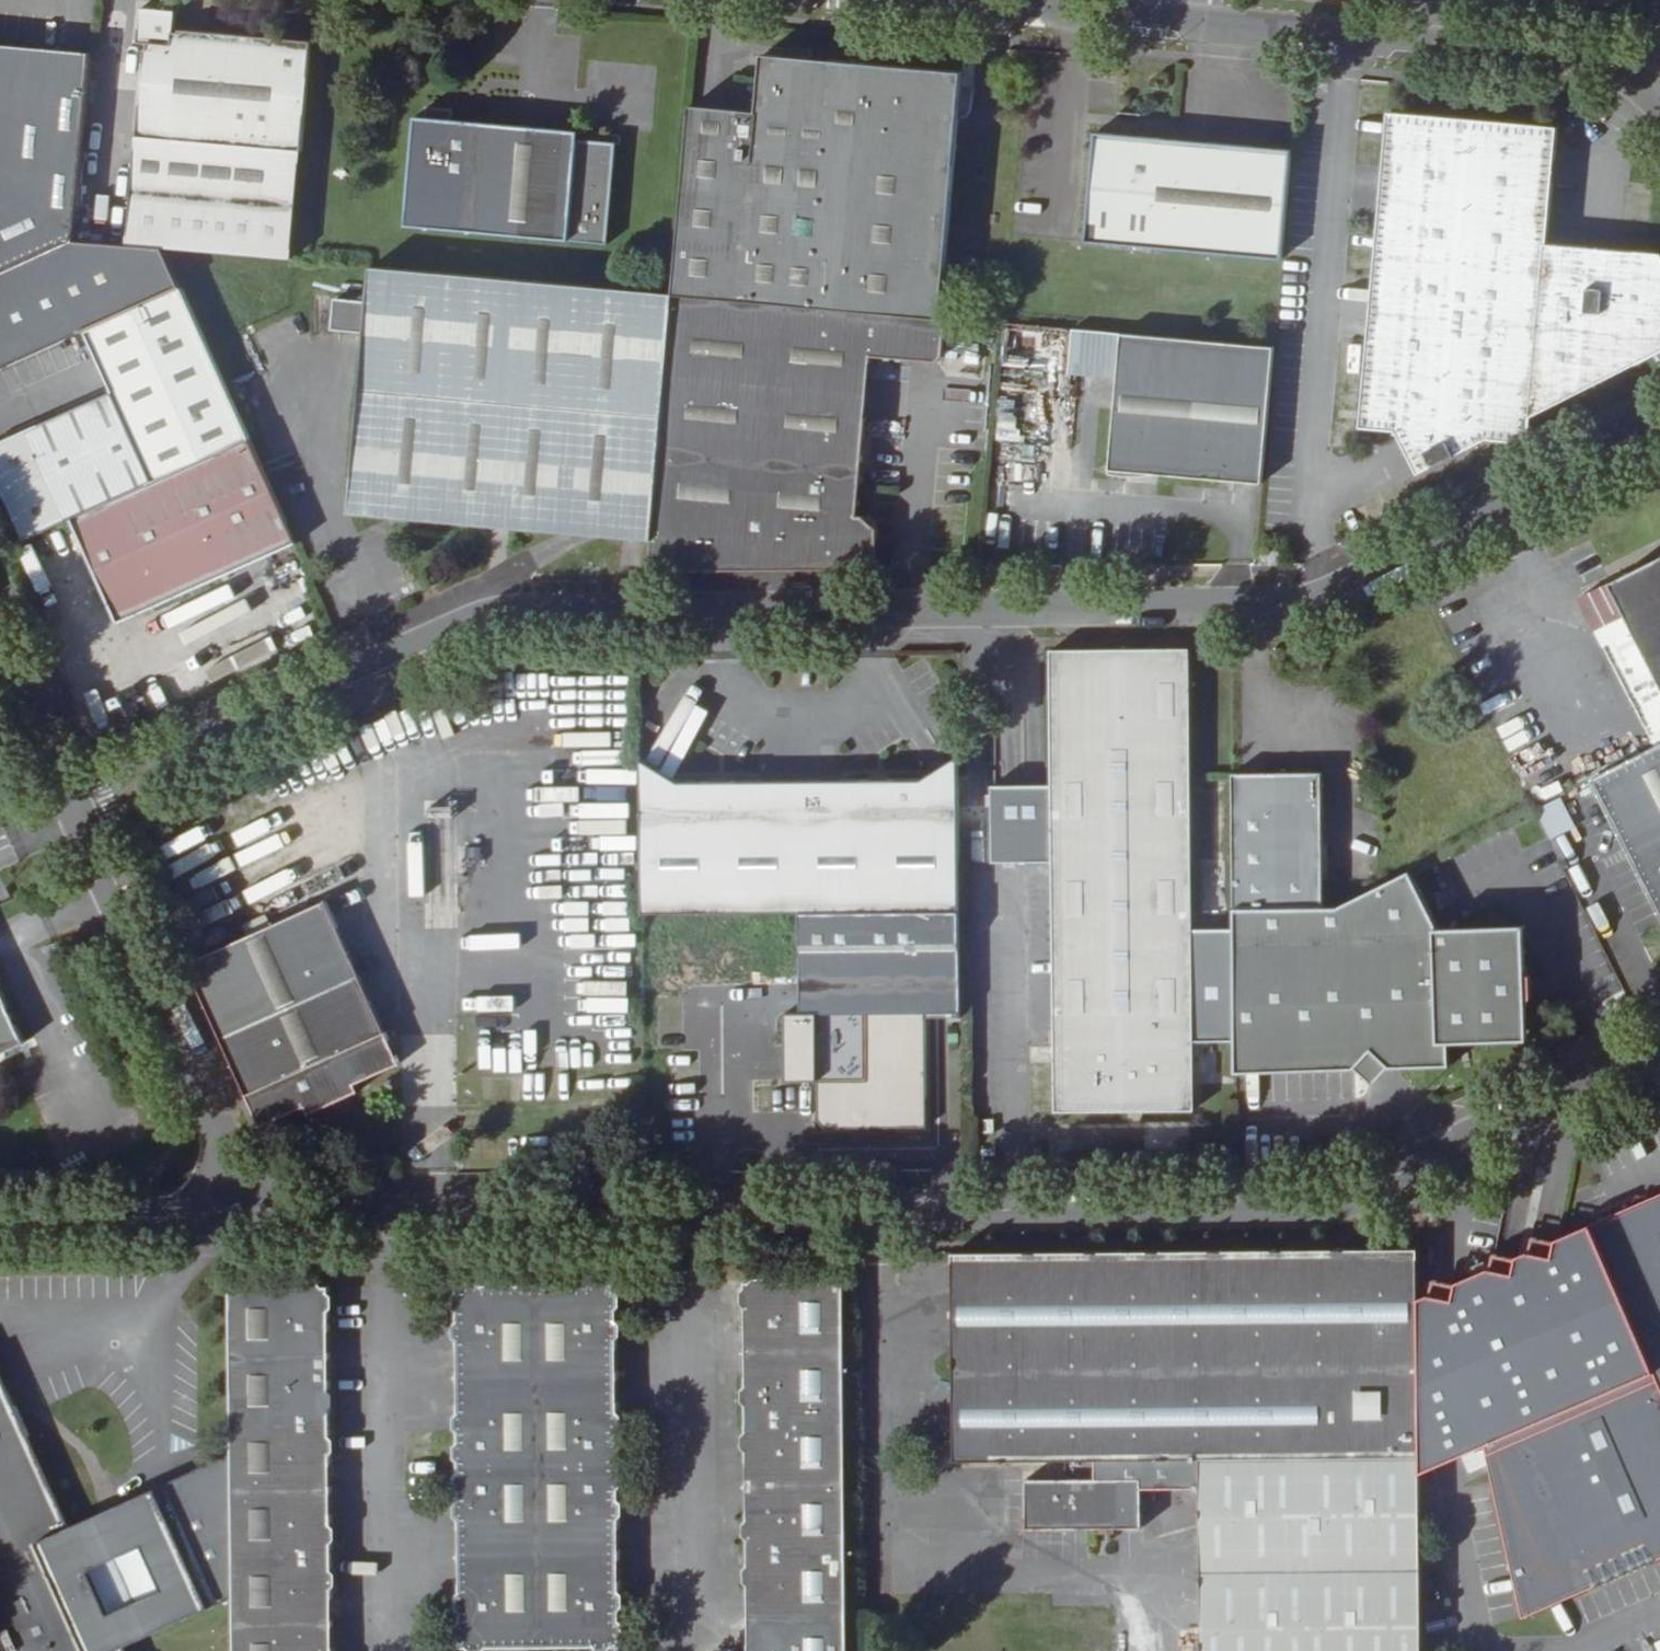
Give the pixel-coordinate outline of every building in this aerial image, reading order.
[(296,258),(313,45),(182,33),(184,13),(148,12),(145,52),(151,54),(134,245),(166,247),(296,258)] [(134,245),(78,241),(93,53),(0,45),(0,370),(86,330),(179,287),(166,247),(134,245)] [(762,113),(694,104),(677,290),(944,313),(963,72),(766,57),(762,113)] [(1396,111),(1366,422),(1403,426),(1428,470),(1499,435),(1532,438),(1533,419),(1659,353),(1659,251),(1551,240),(1561,125),(1396,111)] [(572,238),(580,130),(417,114),(409,222),(572,238)] [(628,128),(580,124),(580,130),(606,132),(605,146),(618,147),(627,148),(628,128)] [(606,132),(580,130),(572,238),(610,241),(618,147),(605,146),(606,132)] [(1286,269),(1296,159),(1093,141),(1084,252),(1286,269)] [(569,281),(370,264),(367,299),(365,328),(347,516),(654,542),(677,290),(569,281)] [(179,287),(86,330),(116,392),(26,432),(10,478),(37,536),(82,514),(253,434),(179,287)] [(654,542),(652,569),(810,568),(819,554),(832,555),(838,567),(888,567),(890,523),(874,511),(866,511),(883,353),(950,358),(954,314),(944,313),(677,290),(654,542)] [(334,325),(365,328),(367,299),(337,295),(334,325)] [(297,354),(323,342),(303,301),(278,312),(297,354)] [(1279,343),(1126,330),(1112,470),(1124,475),(1157,472),(1267,481),(1279,343)] [(26,432),(0,445),(0,456),(10,478),(26,432)] [(130,620),(302,541),(253,434),(82,514),(130,620)] [(819,554),(810,568),(838,567),(832,555),(819,554)] [(1607,591),(1659,696),(1659,566),(1607,591)] [(1188,650),(1045,650),(1047,781),(987,781),(988,858),(1048,857),(1052,1112),(1195,1111),(1194,1042),(1237,1042),(1235,929),(1192,930),(1188,650)] [(1586,790),(1659,940),(1659,753),(1586,790)] [(685,781),(642,764),(643,913),(964,907),(963,757),(923,773),(685,781)] [(1234,774),(1235,910),(1324,910),(1323,774),(1234,774)] [(451,813),(451,792),(433,792),(433,812),(451,813)] [(1536,808),(1547,839),(1573,829),(1562,799),(1536,808)] [(246,843),(252,857),(282,844),(276,831),(246,843)] [(1235,929),(1238,1077),(1361,1075),(1376,1058),(1392,1075),(1453,1071),(1452,1049),(1451,1042),(1526,1038),(1525,1006),(1530,1006),(1529,974),(1523,973),(1522,936),(1443,941),(1440,935),(1412,876),(1342,910),(1324,910),(1235,910),(1235,929)] [(270,918),(189,954),(264,1118),(309,1097),(312,1103),(362,1081),(358,1073),(403,1052),(329,891),(291,909),(270,918)] [(265,907),(270,918),(291,909),(285,897),(265,907)] [(964,907),(643,913),(644,1022),(820,1019),(821,1116),(837,1129),(932,1128),(929,1020),(965,1018),(964,907)] [(1526,930),(1440,935),(1443,941),(1522,936),(1523,973),(1529,974),(1526,930)] [(0,989),(0,1048),(22,1039),(0,989)] [(1451,1042),(1452,1049),(1531,1044),(1530,1006),(1525,1006),(1526,1038),(1451,1042)] [(1376,1058),(1361,1075),(1377,1092),(1392,1075),(1376,1058)] [(1587,1228),(1650,1373),(1656,1387),(1659,1395),(1659,1198),(1587,1228)] [(1650,1373),(1587,1228),(1555,1241),(1531,1237),(1529,1251),(1516,1259),(1495,1254),(1490,1269),(1456,1280),(1433,1276),(1429,1295),(1424,1297),(1425,1468),(1650,1373)] [(1423,1248),(952,1257),(956,1463),(1062,1460),(1062,1481),(1024,1482),(1023,1533),(1140,1530),(1139,1496),(1194,1493),(1197,1650),(1427,1650),(1425,1468),(1424,1297),(1423,1248)] [(843,1284),(742,1286),(748,1650),(848,1650),(843,1284)] [(450,1288),(456,1650),(502,1650),(612,1650),(606,1286),(450,1288)] [(224,1472),(227,1650),(330,1650),(324,1290),(220,1293),(224,1472)] [(123,1490),(64,1517),(0,1375),(0,1649),(1,1650),(134,1650),(181,1631),(190,1650),(227,1650),(224,1472),(123,1474),(123,1490)] [(1656,1387),(1488,1457),(1517,1618),(1659,1557),(1659,1395),(1656,1387)]
